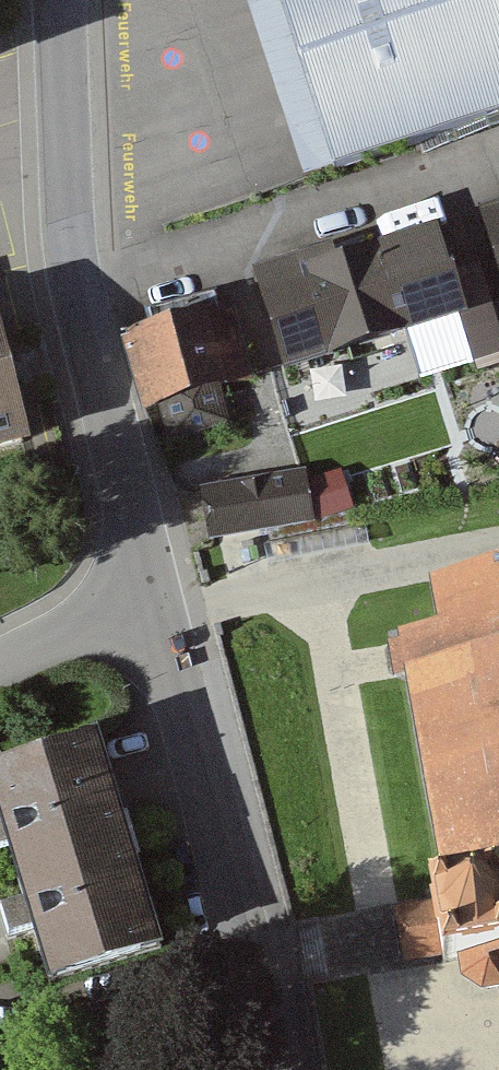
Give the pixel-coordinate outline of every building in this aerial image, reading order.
[(281,66),(317,175),(498,115),(498,0),(259,0),(281,66)] [(441,217),(439,217),(322,254),(319,242),(252,263),(284,362),(328,348),(329,350),(458,309),(469,305),(457,266),(441,217)] [(457,266),(469,305),(458,309),(477,368),(498,361),(498,320),(498,319),(480,259),(457,266)] [(31,433),(0,310),(0,441),(31,433)] [(255,387),(234,311),(135,340),(157,415),(255,387)] [(319,524),(309,469),(210,486),(220,541),(319,524)] [(439,590),(447,631),(394,641),(442,910),(402,918),(413,979),(458,971),(484,994),(498,992),(498,579),(439,590)] [(102,739),(0,772),(0,802),(58,976),(168,939),(102,739)]
